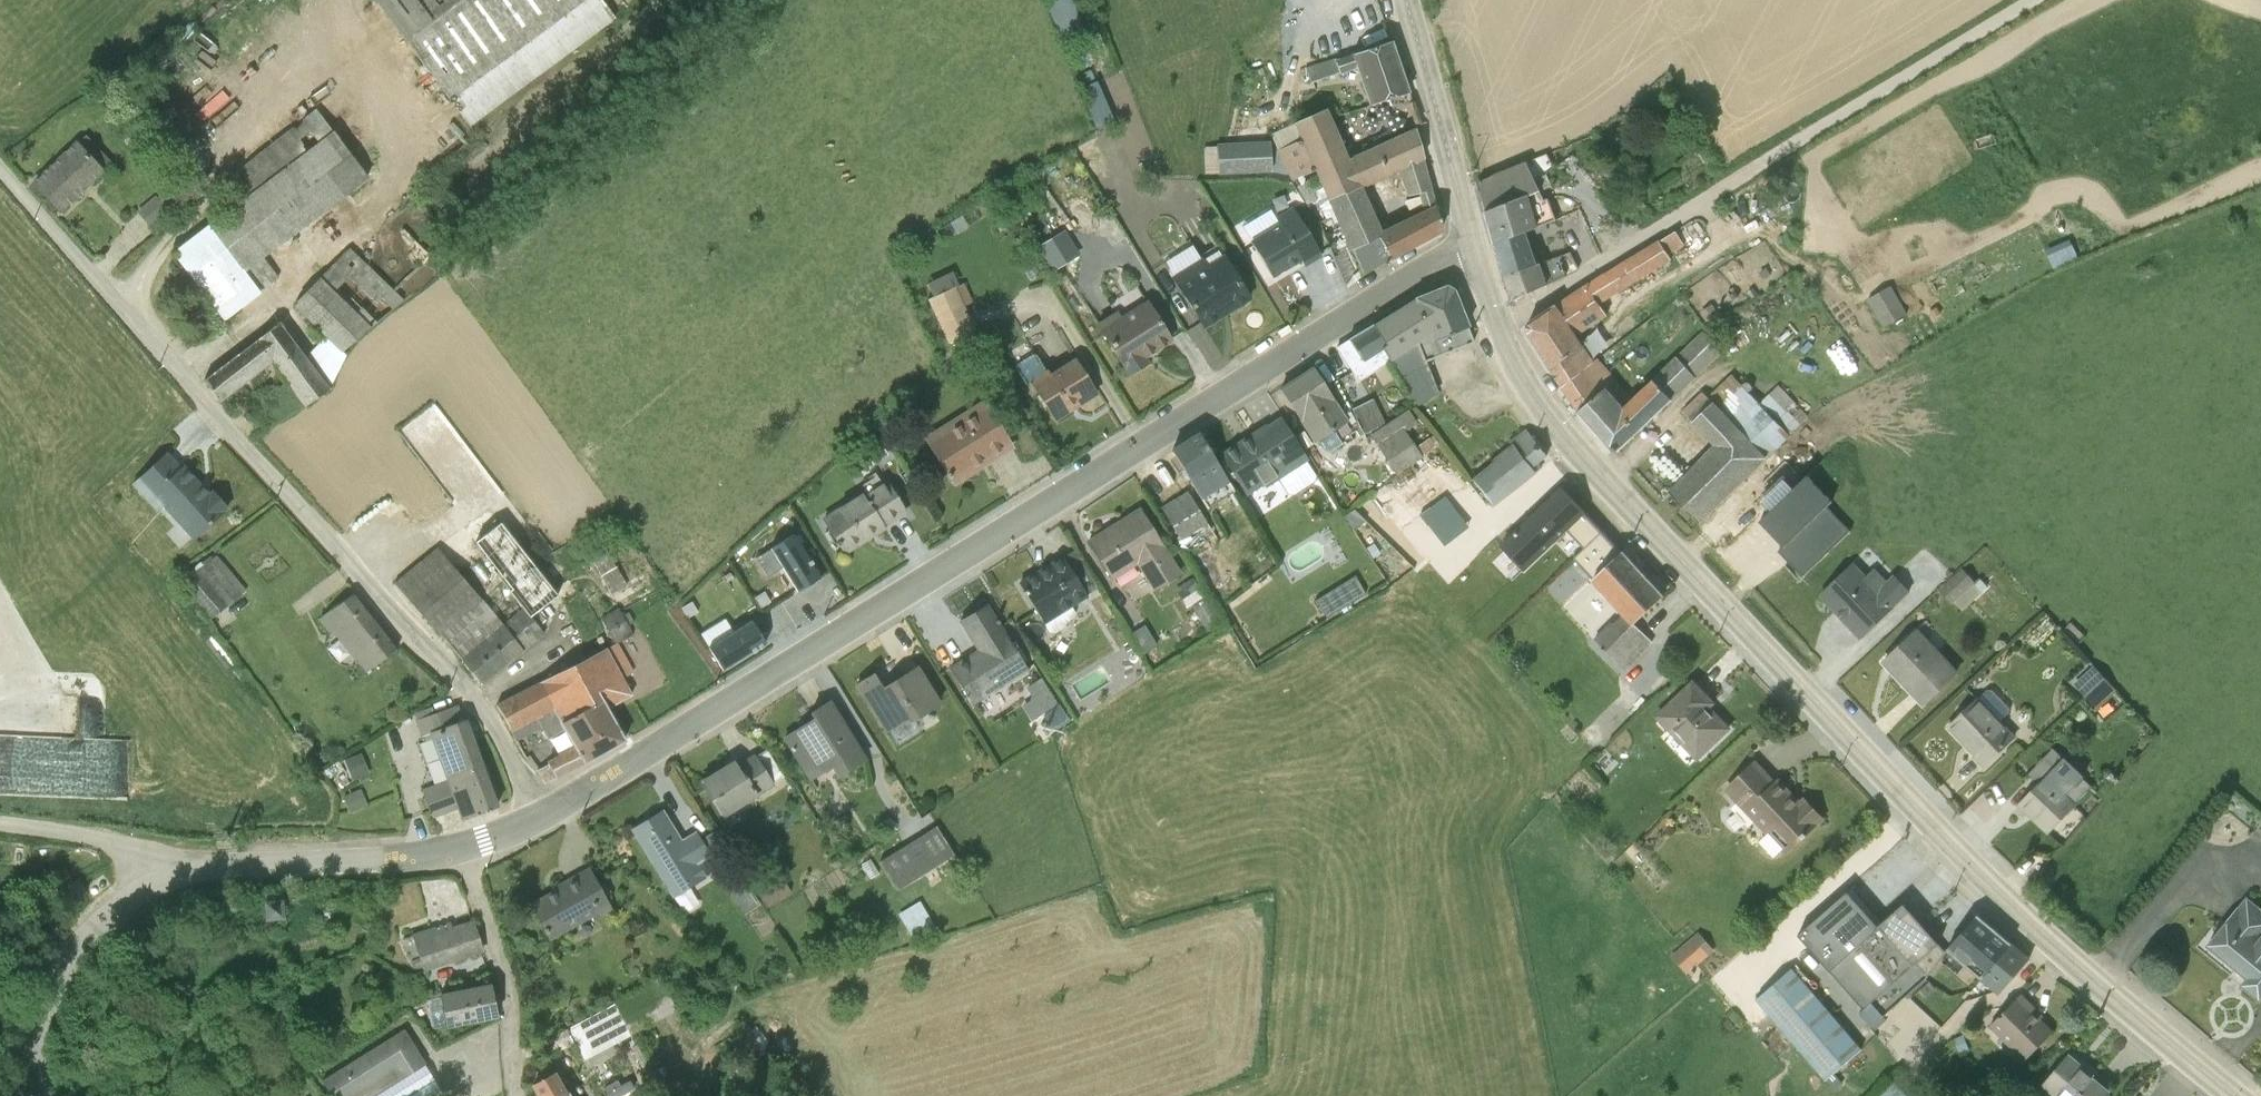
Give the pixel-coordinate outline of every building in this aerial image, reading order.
[(468,127),(614,18),(600,0),(374,0),(468,127)] [(1045,3),(1062,47),(1084,38),(1069,0),(1052,0),(1045,3)] [(1306,76),(1300,78),(1302,83),(1308,81),(1309,83),(1338,73),(1338,75),(1355,69),(1367,106),(1407,93),(1390,41),(1334,60),(1333,58),(1304,68),(1306,76)] [(1095,83),(1078,90),(1094,128),(1111,121),(1095,83)] [(236,207),(173,254),(222,319),(277,277),(262,258),(368,177),(314,109),(228,178),(235,186),(225,193),(236,207)] [(1395,170),(1421,159),(1413,130),(1347,160),(1324,109),(1268,135),(1288,181),(1313,171),(1317,182),(1326,201),(1359,186),(1395,170)] [(85,136),(33,184),(58,211),(111,163),(85,136)] [(1223,146),(1213,146),(1213,171),(1268,171),(1267,141),(1223,142),(1223,146)] [(1421,159),(1395,170),(1405,197),(1416,194),(1417,197),(1419,206),(1420,212),(1380,231),(1388,258),(1440,230),(1421,159)] [(1494,243),(1525,232),(1557,220),(1548,198),(1545,199),(1540,190),(1552,186),(1547,175),(1535,179),(1527,162),(1477,182),(1494,243)] [(1298,200),(1288,181),(1273,192),(1284,209),(1298,200)] [(1314,199),(1309,186),(1308,182),(1296,187),(1301,200),(1314,199)] [(1326,201),(1317,182),(1309,186),(1314,199),(1319,209),(1328,205),(1326,201)] [(1359,186),(1326,201),(1328,205),(1349,249),(1359,269),(1361,273),(1388,258),(1380,231),(1359,186)] [(165,188),(136,211),(147,226),(177,203),(165,188)] [(1419,206),(1417,197),(1403,200),(1405,210),(1419,206)] [(1024,206),(1009,214),(1016,227),(1031,219),(1024,206)] [(1276,223),(1248,240),(1270,276),(1299,259),(1303,265),(1319,255),(1291,208),(1273,218),(1276,223)] [(1061,230),(1034,247),(1050,272),(1077,255),(1061,230)] [(1563,387),(1595,362),(1577,336),(1608,315),(1600,304),(1672,260),(1669,255),(1685,246),(1676,231),(1527,325),(1526,331),(1563,387)] [(1525,232),(1494,243),(1505,279),(1537,267),(1525,232)] [(2071,239),(2046,250),(2054,268),(2079,257),(2071,239)] [(1226,306),(1228,310),(1247,298),(1220,254),(1205,265),(1200,257),(1198,258),(1190,245),(1163,262),(1172,275),(1170,276),(1199,322),(1226,306)] [(277,321),(202,380),(219,401),(269,361),(290,389),(259,412),(270,426),(301,404),(303,406),(329,389),(345,355),(341,351),(403,299),(348,247),(292,305),(324,336),(304,357),(277,321)] [(1359,269),(1349,249),(1333,257),(1343,282),(1359,269)] [(1537,267),(1505,279),(1512,301),(1566,276),(1562,264),(1564,263),(1562,258),(1537,267)] [(950,271),(924,282),(931,297),(925,299),(945,342),(973,330),(962,306),(970,302),(961,283),(956,285),(950,271)] [(1889,322),(1912,308),(1895,280),(1872,294),(1889,322)] [(1374,340),(1388,360),(1414,343),(1422,362),(1472,343),(1451,291),(1444,286),(1413,299),(1370,325),(1377,336),(1374,340)] [(1114,311),(1095,323),(1126,374),(1144,363),(1141,357),(1168,340),(1144,300),(1118,316),(1114,311)] [(1377,336),(1370,325),(1336,346),(1357,380),(1388,360),(1374,340),(1377,336)] [(1678,356),(1698,378),(1724,353),(1702,330),(1678,356)] [(1073,400),(1076,405),(1094,393),(1071,357),(1045,373),(1034,355),(1030,354),(1014,364),(1013,368),(1024,385),(1028,381),(1049,415),(1073,400)] [(1617,380),(1579,412),(1614,451),(1615,451),(1616,452),(1617,451),(1618,451),(1633,437),(1698,378),(1678,356),(1634,399),(1617,380)] [(1595,362),(1563,387),(1579,412),(1617,380),(1599,359),(1595,362)] [(1310,368),(1279,389),(1314,442),(1316,440),(1323,451),(1329,452),(1340,444),(1332,430),(1345,422),(1310,368)] [(1717,446),(1670,491),(1700,522),(1790,434),(1809,416),(1780,385),(1760,403),(1732,374),(1709,396),(1704,390),(1683,409),(1717,446)] [(1371,398),(1349,409),(1362,434),(1383,424),(1371,398)] [(980,400),(923,435),(953,482),(970,471),(968,467),(1006,443),(980,400)] [(1073,400),(1049,415),(1052,419),(1076,405),(1073,400)] [(1406,409),(1368,435),(1394,475),(1437,444),(1431,436),(1414,447),(1404,432),(1415,424),(1406,409)] [(1265,426),(1220,454),(1246,494),(1261,485),(1263,488),(1276,479),(1285,493),(1292,495),(1312,481),(1314,475),(1278,419),(1266,427),(1265,426)] [(1513,445),(1469,479),(1492,507),(1536,472),(1532,467),(1547,455),(1527,429),(1511,442),(1513,445)] [(874,457),(889,449),(881,434),(867,442),(874,457)] [(1197,434),(1170,451),(1205,508),(1233,491),(1197,434)] [(165,453),(131,485),(156,512),(162,507),(192,539),(226,507),(212,491),(209,495),(182,466),(180,468),(165,453)] [(862,490),(820,517),(829,530),(826,531),(835,545),(837,544),(842,552),(881,527),(880,525),(903,511),(883,480),(879,483),(872,472),(856,482),(862,490)] [(1783,544),(1809,571),(1856,525),(1829,498),(1828,500),(1810,482),(1772,519),(1780,527),(1795,512),(1797,515),(1794,517),(1802,526),(1783,544)] [(1563,488),(1503,546),(1525,570),(1585,511),(1563,488)] [(1186,492),(1159,508),(1186,555),(1215,538),(1212,531),(1206,526),(1186,492)] [(1113,577),(1130,567),(1134,565),(1151,590),(1177,574),(1137,509),(1086,541),(1110,579),(1113,577)] [(436,546),(393,583),(437,633),(438,632),(480,684),(543,632),(530,615),(557,594),(500,521),(471,544),(520,608),(502,623),(436,546)] [(1608,565),(1623,551),(1602,529),(1598,532),(1591,546),(1608,565)] [(790,533),(768,547),(795,591),(818,577),(790,533)] [(592,543),(584,547),(610,595),(626,587),(602,545),(596,549),(592,543)] [(1060,556),(1084,594),(1094,588),(1071,550),(1060,556)] [(1623,551),(1608,565),(1592,580),(1623,614),(1614,623),(1612,621),(1595,639),(1626,670),(1654,641),(1635,622),(1664,596),(1623,551)] [(187,577),(179,584),(210,618),(245,590),(215,555),(202,566),(199,562),(185,575),(187,577)] [(1084,594),(1060,556),(1017,584),(1047,632),(1053,632),(1062,626),(1063,622),(1071,616),(1072,611),(1069,607),(1085,597),(1084,594)] [(1856,562),(1822,594),(1862,636),(1911,589),(1895,573),(1888,579),(1876,566),(1867,574),(1856,562)] [(1130,567),(1113,577),(1118,586),(1136,575),(1130,567)] [(1964,568),(1941,589),(1954,603),(1955,601),(1963,609),(1989,586),(1981,576),(1976,581),(1964,568)] [(1353,576),(1313,600),(1324,617),(1363,593),(1353,576)] [(1190,577),(1172,589),(1185,609),(1189,607),(1204,631),(1219,622),(1203,596),(1202,597),(1190,577)] [(338,640),(349,654),(365,673),(395,649),(351,593),(318,620),(329,633),(331,632),(338,640)] [(976,649),(948,667),(971,703),(1025,670),(984,604),(958,620),(976,649)] [(522,737),(534,730),(540,727),(546,738),(562,730),(572,746),(545,760),(546,763),(536,769),(544,782),(622,739),(605,710),(631,695),(621,677),(632,671),(617,642),(618,641),(621,647),(630,642),(627,637),(631,635),(616,607),(598,616),(611,640),(495,704),(515,740),(522,737)] [(750,619),(706,646),(720,669),(764,642),(750,619)] [(1142,624),(1129,632),(1141,652),(1154,644),(1142,624)] [(1920,628),(1888,658),(1904,674),(1905,673),(1910,678),(1905,683),(1924,703),(1960,669),(1920,628)] [(349,654),(338,640),(327,648),(339,663),(349,654)] [(1117,654),(1112,676),(1127,679),(1132,658),(1117,654)] [(2087,694),(2106,676),(2095,663),(2075,682),(2087,694)] [(871,673),(855,683),(895,748),(919,733),(911,720),(937,703),(914,666),(889,682),(891,686),(883,691),(871,673)] [(2106,676),(2087,694),(2098,707),(2118,689),(2106,676)] [(1030,698),(1018,706),(1028,720),(1055,702),(1038,677),(1023,687),(1030,698)] [(1695,681),(1657,717),(1685,746),(1679,753),(1691,765),(1730,727),(1703,699),(1708,695),(1695,681)] [(1987,689),(1949,725),(1976,753),(1974,754),(1984,765),(2017,734),(2002,719),(2011,711),(2010,706),(1993,688),(1987,689)] [(812,718),(782,737),(809,779),(828,766),(835,776),(863,758),(827,700),(808,712),(812,718)] [(1056,704),(1040,715),(1048,727),(1064,717),(1056,704)] [(433,713),(416,719),(413,720),(421,742),(417,743),(425,762),(436,758),(445,780),(482,768),(463,719),(461,720),(455,705),(433,713)] [(416,719),(433,713),(430,706),(413,713),(416,719)] [(534,730),(522,737),(527,745),(538,739),(534,730)] [(752,755),(769,783),(782,775),(764,748),(752,755)] [(2042,781),(2021,803),(2049,830),(2093,783),(2053,748),(2030,772),(2042,781)] [(359,753),(342,759),(351,781),(369,774),(359,753)] [(769,783),(752,755),(736,765),(733,760),(699,781),(721,816),(771,785),(769,783)] [(1756,761),(1726,789),(1738,801),(1734,805),(1752,823),(1755,820),(1768,833),(1765,836),(1763,842),(1764,848),(1768,852),(1774,854),(1780,852),(1782,849),(1786,853),(1824,817),(1806,798),(1801,803),(1779,779),(1776,782),(1756,761)] [(482,768),(445,780),(421,789),(431,817),(457,807),(462,819),(496,807),(482,768)] [(359,788),(342,795),(348,812),(366,805),(359,788)] [(661,808),(629,828),(673,900),(688,891),(686,887),(717,868),(715,865),(727,859),(714,834),(701,841),(693,830),(679,838),(661,808)] [(934,825),(877,860),(894,888),(951,854),(934,825)] [(603,895),(596,884),(587,868),(552,888),(554,890),(529,904),(543,927),(542,928),(544,932),(545,931),(548,937),(594,912),(598,919),(612,911),(603,895)] [(734,871),(720,880),(741,913),(755,905),(734,871)] [(779,875),(755,890),(765,905),(789,890),(779,875)] [(596,884),(603,895),(610,891),(603,880),(596,884)] [(1878,926),(1849,891),(1800,931),(1865,1006),(1898,978),(1864,940),(1878,926)] [(2244,982),(2260,996),(2260,904),(2249,895),(2210,942),(2238,966),(2249,975),(2244,982)] [(280,900),(264,901),(266,920),(282,918),(280,900)] [(896,915),(888,920),(901,943),(910,937),(912,940),(934,926),(917,900),(895,913),(896,915)] [(1940,962),(1951,951),(1928,927),(1905,902),(1878,926),(1864,940),(1898,978),(1865,1006),(1859,1011),(1871,1025),(1929,972),(1940,962)] [(1951,951),(1965,964),(1983,977),(2012,942),(1978,914),(1951,951)] [(458,939),(476,933),(472,921),(452,927),(450,922),(402,938),(403,939),(411,936),(422,970),(463,957),(463,956),(458,939)] [(1700,930),(1672,955),(1688,972),(1698,962),(1699,964),(1716,948),(1700,930)] [(458,939),(463,956),(481,950),(476,933),(458,939)] [(2012,942),(1983,977),(2000,993),(2030,957),(2012,942)] [(1965,964),(1951,951),(1944,959),(1959,971),(1965,964)] [(1794,966),(1757,997),(1827,1078),(1837,1069),(1841,1075),(1845,1071),(1847,1074),(1864,1060),(1857,1052),(1863,1047),(1794,966)] [(657,978),(541,1041),(549,1055),(573,1043),(582,1059),(675,1009),(657,978)] [(440,997),(427,999),(433,1027),(496,1014),(490,985),(439,995),(440,997)] [(2022,992),(1990,1024),(2026,1058),(2054,1030),(2031,1008),(2035,1005),(2022,992)] [(397,1077),(398,1078),(425,1062),(403,1028),(320,1078),(331,1095),(368,1095),(397,1077)] [(2045,1084),(2059,1095),(2102,1095),(2109,1088),(2084,1068),(2086,1066),(2070,1053),(2045,1084)] [(532,1084),(552,1073),(547,1064),(527,1075),(532,1084)] [(532,1084),(539,1095),(568,1095),(554,1071),(552,1073),(532,1084)]
